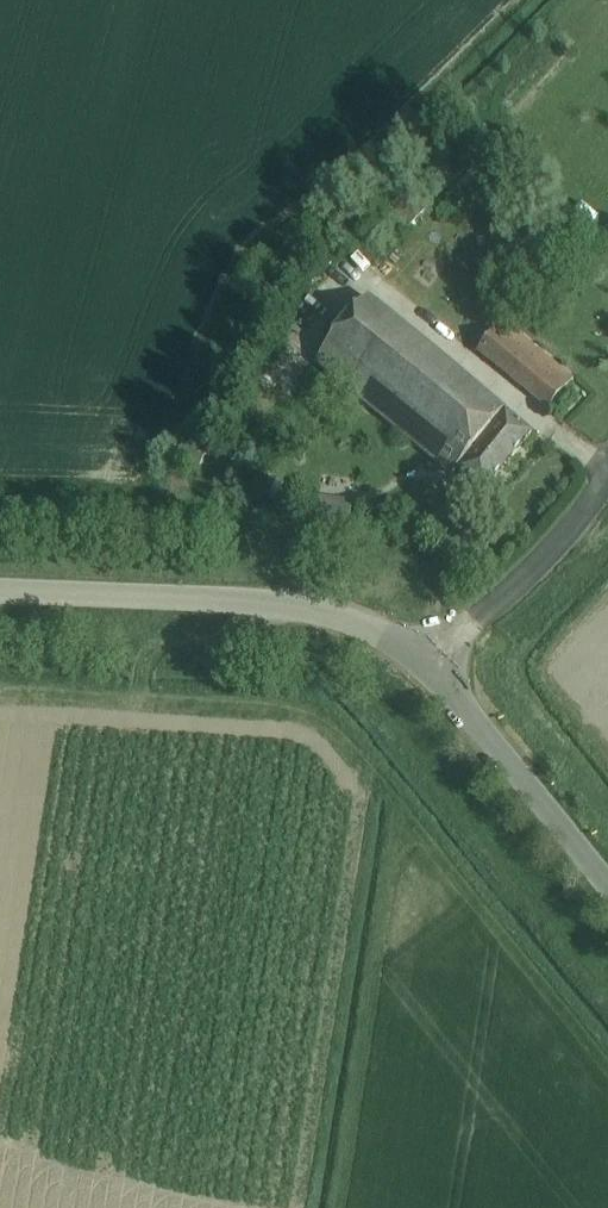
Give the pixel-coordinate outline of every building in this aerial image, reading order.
[(370,297),(315,363),(452,477),(457,471),(484,493),(533,433),(370,297)] [(575,382),(503,322),(478,353),(550,412),(575,382)] [(327,498),(324,522),(350,525),(353,501),(327,498)]
